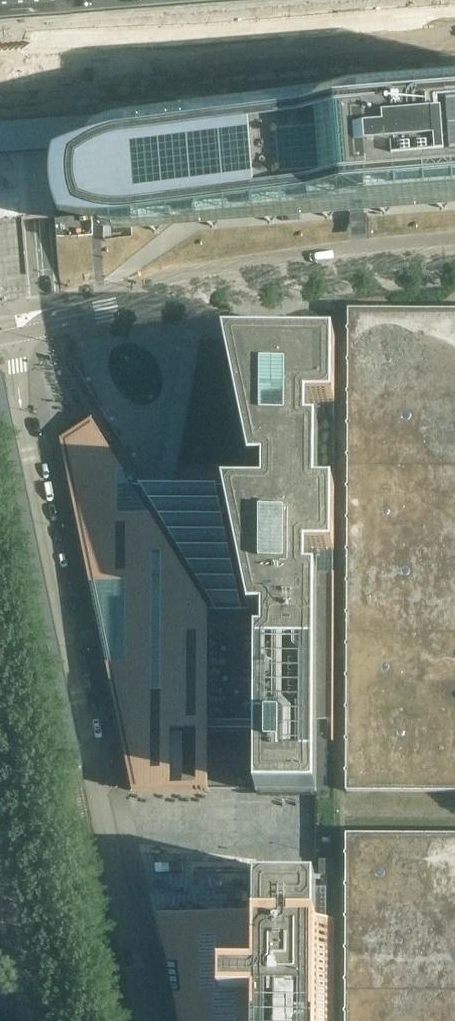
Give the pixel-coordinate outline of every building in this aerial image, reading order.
[(162,123),(148,124),(119,127),(106,130),(95,133),(89,144),(77,147),(64,152),(55,155),(55,156),(54,157),(53,162),(52,170),(51,177),(52,184),(52,191),(53,198),(55,205),(57,212),(59,218),(60,219),(62,220),(69,221),(83,223),(95,225),(103,234),(114,236),(128,237),(142,236),(157,235),(169,234),(171,234),(348,220),(357,219),(454,211),(454,100),(162,123)] [(349,311),(347,792),(454,792),(454,311),(349,311)] [(187,334),(157,486),(173,486),(201,334),(187,334)] [(308,573),(308,552),(334,552),(334,487),(316,487),(316,429),(309,429),(309,403),(335,403),(335,338),(224,338),(251,465),(259,464),(260,466),(264,487),(224,486),(224,488),(217,488),(217,487),(189,486),(173,486),(172,486),(172,485),(171,484),(171,483),(170,482),(169,481),(167,481),(166,481),(164,481),(163,481),(162,482),(161,483),(160,484),(160,485),(159,486),(148,486),(139,486),(140,488),(133,488),(132,486),(120,467),(92,419),(60,438),(132,791),(170,791),(171,732),(258,732),(257,791),(257,797),(307,797),(315,797),(315,792),(316,792),(316,790),(328,790),(328,739),(332,739),(332,742),(333,742),(334,573),(308,573)] [(346,835),(346,1020),(454,1020),(454,835),(346,835)] [(333,947),(327,947),(327,875),(333,875),(333,860),(319,860),(319,875),(326,875),(326,887),(316,887),(316,880),(314,880),(315,875),(308,875),(257,875),(257,880),(256,880),(255,924),(229,930),(164,945),(180,1020),(333,1020),(333,947)] [(158,917),(164,945),(255,924),(255,917),(158,917)]
